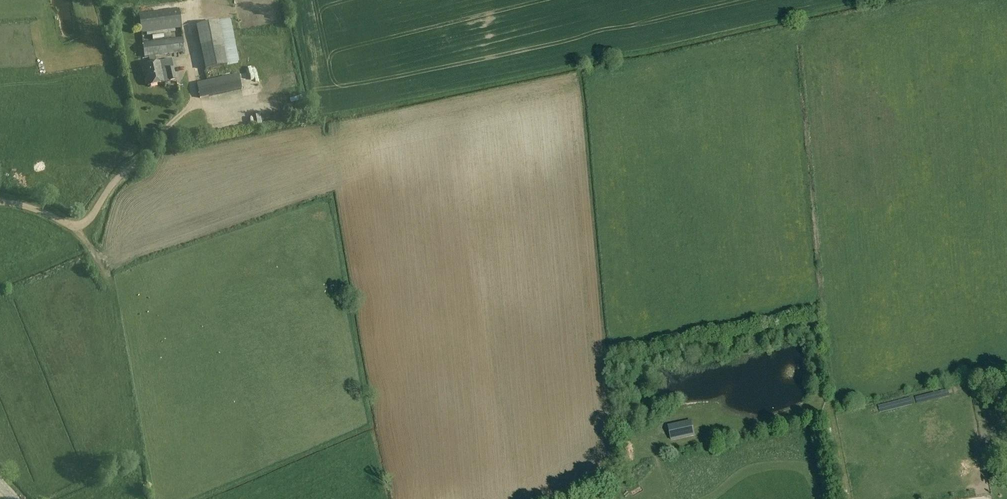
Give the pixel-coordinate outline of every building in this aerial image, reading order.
[(139,14),(142,33),(182,28),(180,9),(139,14)] [(230,20),(197,26),(205,70),(238,63),(230,20)] [(183,38),(143,43),(145,58),(148,57),(155,57),(185,53),(183,38)] [(148,57),(150,64),(144,66),(148,86),(176,80),(171,59),(157,63),(155,57),(148,57)] [(239,74),(197,83),(201,99),(242,90),(239,74)] [(671,439),(694,434),(691,421),(668,425),(671,439)]
